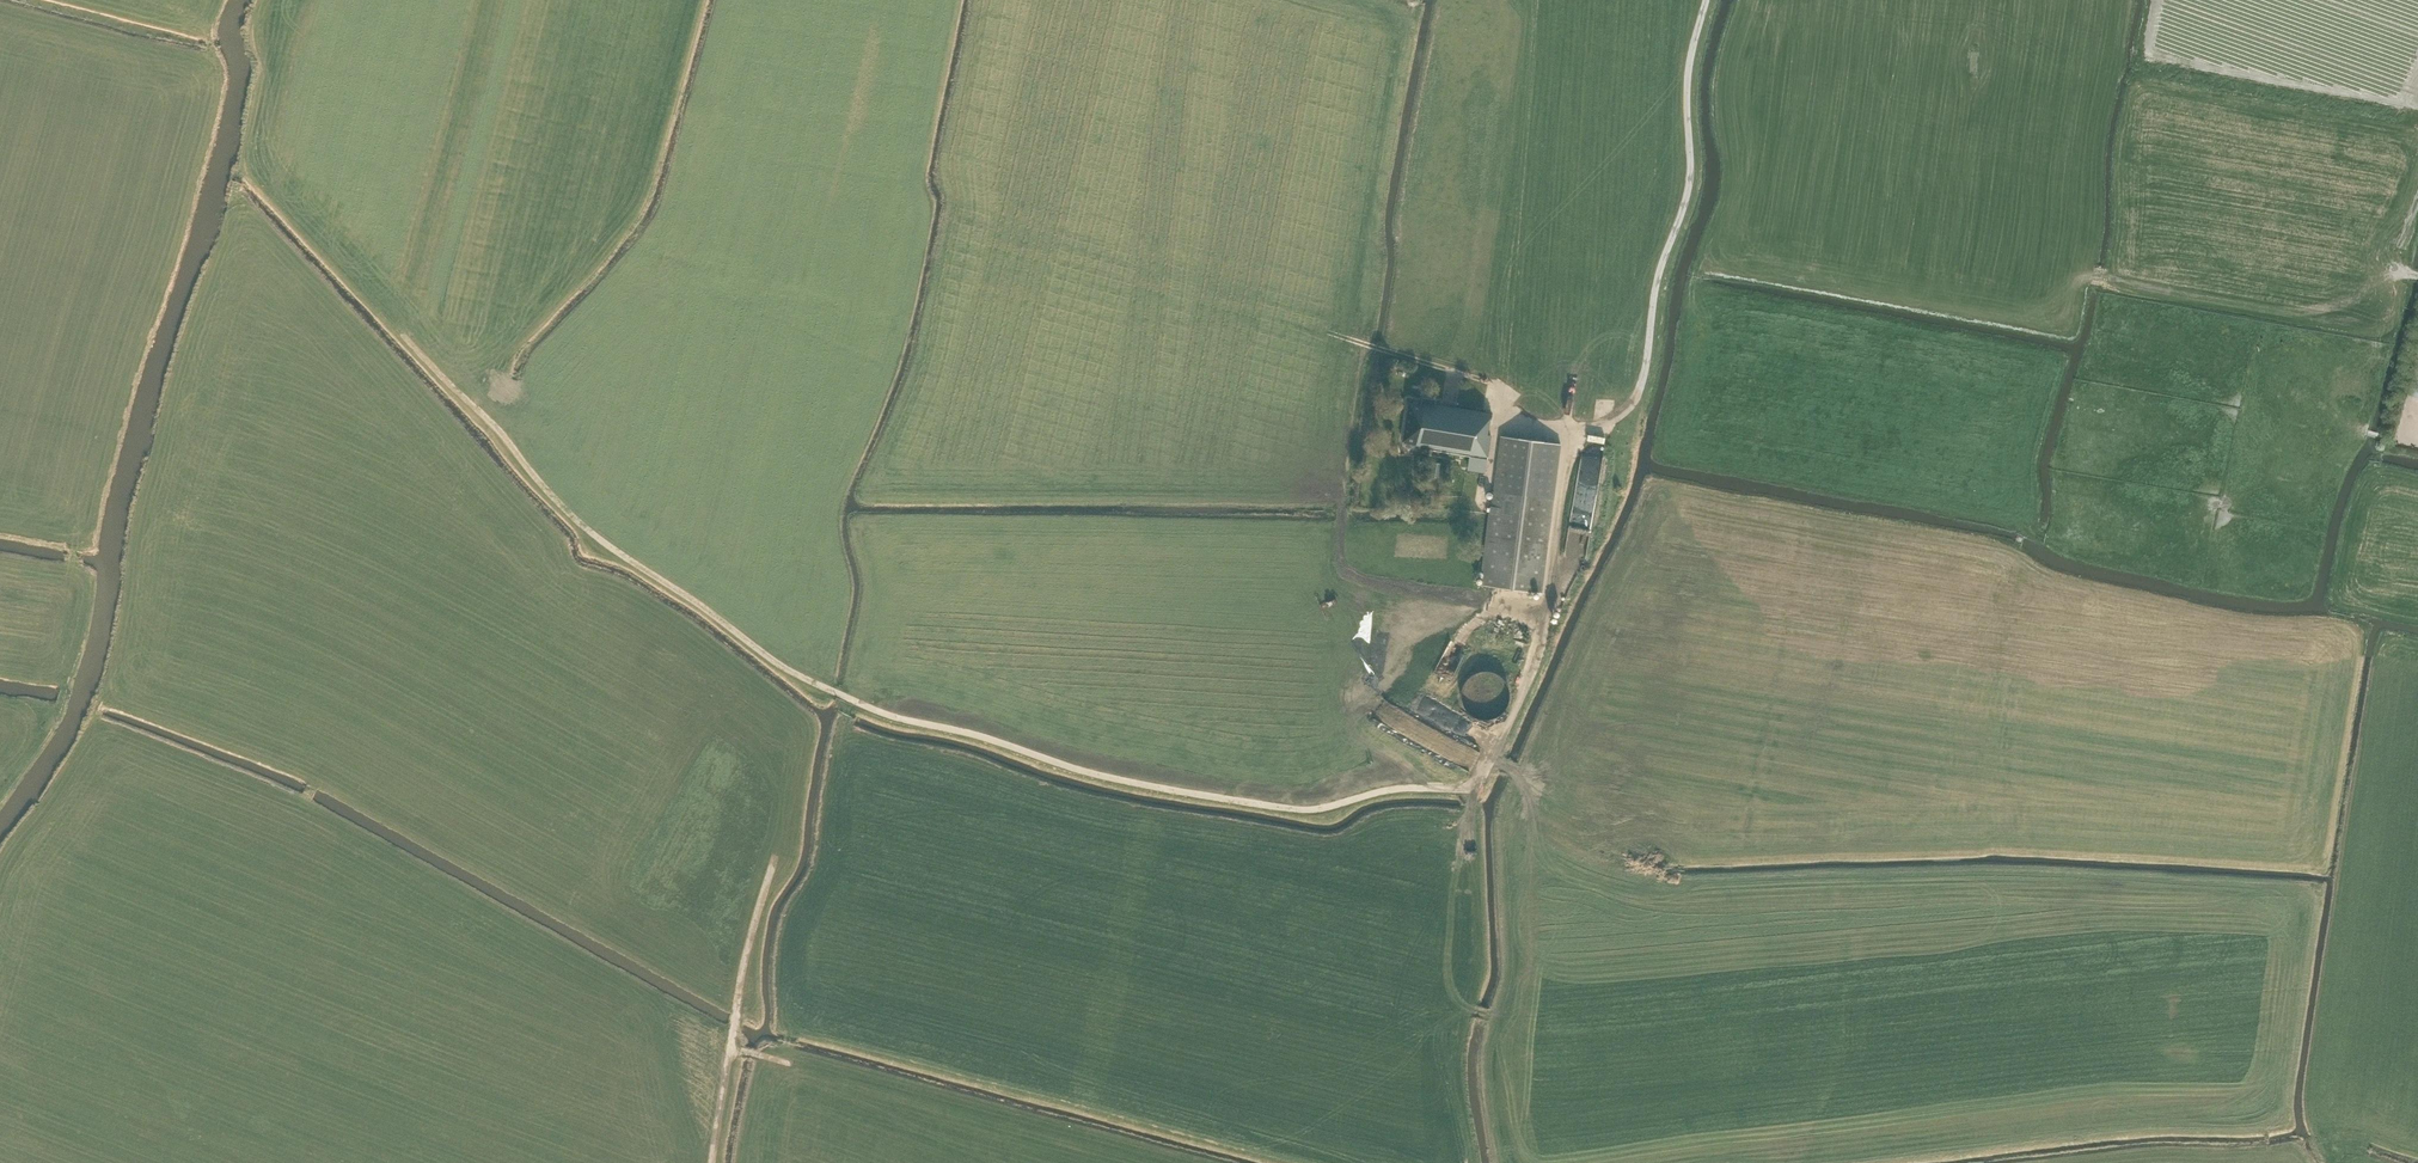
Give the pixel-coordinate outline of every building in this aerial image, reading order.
[(2408,394),(2417,397),(2417,360),(2408,394)] [(1478,467),(1486,469),(1493,426),(1490,425),(1492,412),(1426,403),(1426,404),(1409,402),(1403,442),(1419,445),(1419,447),(1480,457),(1478,467)] [(1482,584),(1541,592),(1554,497),(1561,444),(1501,436),(1482,584)] [(1445,650),(1436,669),(1454,677),(1463,658),(1445,650)] [(1489,716),(1514,695),(1495,671),(1469,692),(1489,716)] [(1430,746),(1475,768),(1485,749),(1440,726),(1430,746)]
